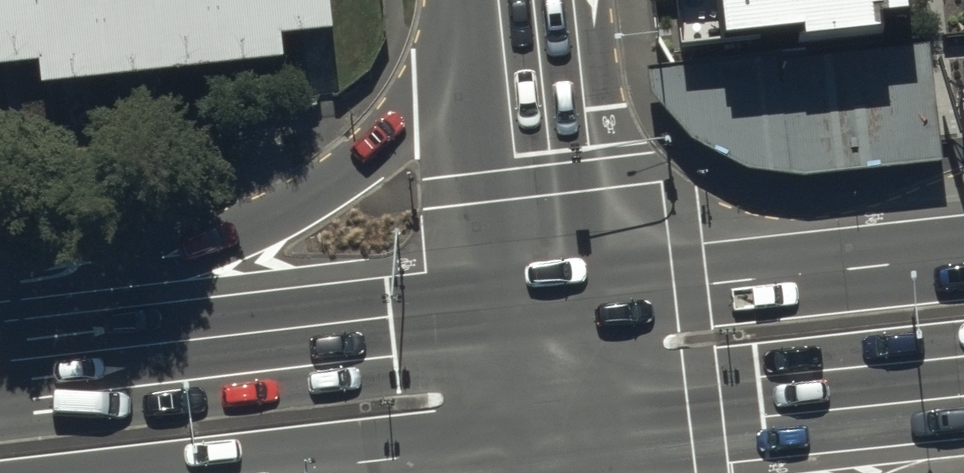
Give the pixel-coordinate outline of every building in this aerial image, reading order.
[(38,53),(42,84),(286,55),(283,31),(332,25),(329,0),(0,0),(0,58),(38,53)] [(683,41),(802,28),(803,38),(887,28),(886,13),(915,10),(913,0),(678,0),(683,41)] [(928,39),(659,65),(663,93),(673,114),(689,130),(708,146),(738,163),(772,170),(827,172),(945,160),(942,138),(928,39)]
